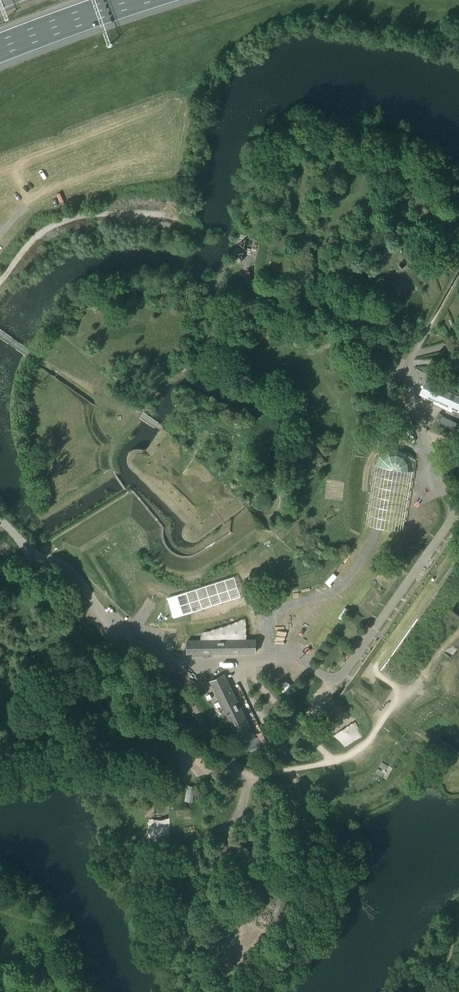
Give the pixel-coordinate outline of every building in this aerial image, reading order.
[(458,412),(458,393),(426,378),(419,394),(458,412)] [(233,408),(203,394),(192,389),(186,386),(183,385),(179,385),(176,386),(174,388),(173,390),(172,392),(171,395),(172,397),(173,400),(175,404),(176,407),(162,427),(159,431),(146,450),(143,450),(135,450),(134,450),(132,450),(129,453),(127,456),(127,460),(128,463),(136,473),(186,524),(184,527),(182,531),(183,535),(185,538),(186,540),(189,541),(192,542),(194,542),(197,541),(200,538),(248,504),(249,503),(251,504),(256,507),(259,509),(263,509),(265,509),(267,508),(269,507),(270,505),(271,503),(271,500),(271,498),(270,494),(266,491),(263,489),(261,488),(271,453),(278,426),(279,424),(278,420),(276,417),(274,415),(272,414),(269,413),(267,413),(265,413),(263,414),(261,416),(259,418),(259,420),(233,408)] [(256,653),(256,639),(186,640),(186,654),(256,653)] [(313,639),(309,648),(317,652),(322,644),(313,639)] [(240,744),(255,736),(224,673),(209,681),(240,744)] [(387,781),(393,769),(381,763),(375,775),(387,781)] [(187,784),(186,801),(194,801),(195,785),(187,784)] [(228,866),(222,860),(207,874),(213,880),(228,866)] [(438,955),(430,975),(432,976),(441,956),(438,955)]
